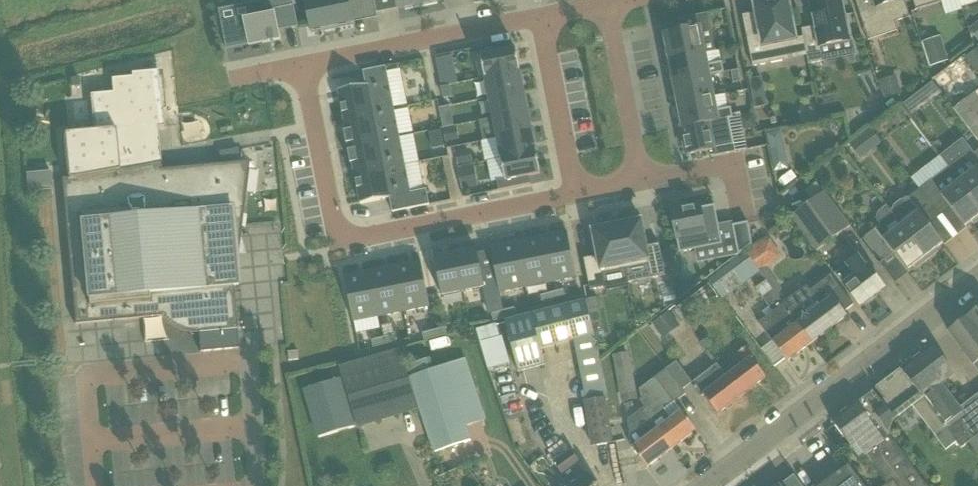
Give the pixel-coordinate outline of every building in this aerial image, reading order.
[(249,4),(253,19),(222,25),(227,50),(262,43),(262,44),(281,40),(279,31),(299,27),(293,0),(270,0),(249,4)] [(312,33),(323,30),(324,33),(337,30),(337,28),(353,24),(348,0),(311,0),(305,1),(312,33)] [(406,11),(422,7),(421,0),(397,0),(399,9),(405,8),(406,11)] [(796,41),(788,0),(772,0),(759,2),(760,7),(755,8),(761,35),(747,38),(753,67),(786,61),(783,43),(796,41)] [(816,27),(802,30),(809,65),(824,62),(821,48),(853,41),(848,16),(845,17),(841,0),(810,0),(816,27)] [(864,28),(893,18),(894,23),(910,17),(905,0),(855,0),(864,28)] [(917,11),(942,2),(941,0),(913,0),(917,11)] [(665,35),(670,61),(705,54),(701,29),(711,27),(708,14),(678,20),(681,32),(665,35)] [(969,29),(977,41),(977,23),(969,29)] [(973,69),(977,65),(977,48),(965,59),(973,69)] [(480,79),(520,71),(516,49),(476,57),(480,79)] [(949,61),(945,49),(927,54),(931,67),(949,61)] [(670,61),(674,83),(710,76),(724,73),(722,62),(708,65),(705,54),(670,61)] [(338,91),(344,119),(394,109),(389,81),(386,67),(363,71),(366,85),(338,91)] [(438,75),(441,87),(449,85),(458,83),(456,71),(438,75)] [(485,79),(489,98),(524,92),(520,71),(480,79),(481,80),(485,79)] [(65,134),(69,179),(61,180),(75,325),(163,317),(169,322),(174,326),(180,328),(186,330),(192,331),(198,331),(198,333),(200,353),(238,349),(236,330),(232,286),(238,286),(233,238),(240,237),(248,171),(246,171),(245,170),(243,170),(242,169),(241,167),(240,166),(240,165),(240,163),(159,170),(160,178),(144,179),(139,130),(163,127),(159,75),(111,79),(112,97),(94,99),(97,131),(65,134)] [(710,76),(674,83),(679,104),(714,97),(710,76)] [(880,81),(885,99),(902,94),(897,76),(880,81)] [(78,77),(70,78),(70,87),(71,86),(79,86),(78,77)] [(765,92),(762,78),(749,80),(751,95),(765,92)] [(933,82),(920,91),(930,104),(942,95),(933,82)] [(447,86),(440,87),(442,99),(450,98),(447,86)] [(954,109),(977,139),(977,91),(954,109)] [(493,119),(528,112),(524,92),(489,98),(493,119)] [(679,104),(683,127),(683,128),(729,119),(733,118),(731,108),(717,111),(714,97),(679,104)] [(400,137),(394,109),(344,119),(346,131),(345,131),(347,144),(349,144),(350,147),(400,137)] [(903,111),(892,115),(896,126),(907,122),(903,111)] [(532,132),(528,112),(493,119),(497,139),(532,132)] [(452,114),(441,116),(443,129),(454,127),(452,114)] [(754,115),(740,118),(743,131),(757,128),(754,115)] [(734,146),(729,119),(683,128),(683,127),(681,128),(687,155),(714,150),(715,155),(735,151),(734,146)] [(444,130),(446,143),(459,140),(457,127),(444,130)] [(850,143),(861,158),(882,143),(871,128),(850,143)] [(440,131),(428,133),(431,149),(443,147),(440,131)] [(770,145),(783,142),(781,131),(767,134),(770,145)] [(497,139),(501,159),(536,152),(532,132),(497,139)] [(353,163),(355,175),(405,165),(400,137),(350,147),(350,151),(349,151),(351,164),(353,163)] [(470,150),(456,153),(458,166),(473,163),(470,150)] [(949,168),(977,206),(977,151),(970,158),(967,154),(949,168)] [(536,152),(501,159),(505,180),(498,182),(499,191),(530,185),(528,177),(541,174),(536,152)] [(419,164),(405,165),(355,175),(361,204),(390,198),(393,212),(430,205),(427,189),(424,190),(419,164)] [(474,166),(458,169),(462,190),(478,187),(474,166)] [(977,222),(977,206),(949,168),(920,190),(940,217),(951,209),(965,227),(972,222),(974,225),(977,222)] [(52,190),(50,172),(26,174),(28,192),(50,190),(52,190)] [(887,206),(887,207),(927,261),(939,252),(937,249),(943,244),(929,226),(940,217),(920,190),(908,199),(905,201),(901,201),(895,205),(893,209),(891,211),(887,206)] [(850,227),(825,192),(791,217),(817,252),(850,227)] [(701,206),(671,212),(680,253),(723,245),(715,206),(701,208),(701,206)] [(883,261),(893,253),(907,271),(914,266),(916,269),(927,261),(887,207),(879,213),(877,217),(878,221),(881,226),(865,238),(883,261)] [(638,218),(616,223),(626,270),(649,266),(652,279),(666,276),(660,244),(647,247),(642,221),(638,222),(638,218)] [(603,275),(626,270),(616,223),(595,227),(596,230),(592,231),(598,257),(585,259),(591,291),(605,288),(603,275)] [(748,223),(733,226),(738,255),(752,245),(748,223)] [(567,232),(541,237),(550,283),(576,277),(567,232)] [(517,242),(525,287),(550,283),(541,237),(517,242)] [(500,292),(525,287),(517,242),(491,247),(500,292)] [(747,252),(761,272),(774,262),(760,242),(747,252)] [(456,254),(463,292),(484,288),(477,250),(456,254)] [(463,292),(456,254),(435,258),(442,296),(463,292)] [(859,259),(849,266),(848,264),(835,274),(844,286),(860,307),(885,288),(869,268),(867,269),(859,259)] [(395,266),(404,311),(430,306),(421,261),(395,266)] [(708,280),(713,286),(723,299),(748,282),(732,262),(708,280)] [(370,271),(379,316),(404,311),(395,266),(370,271)] [(354,321),(379,316),(370,271),(345,276),(354,321)] [(812,343),(837,325),(848,316),(845,312),(854,305),(832,275),(811,291),(808,286),(784,304),(773,289),(772,290),(766,281),(766,282),(812,343)] [(673,284),(677,302),(695,287),(693,280),(673,284)] [(785,359),(788,362),(812,343),(766,282),(756,288),(774,313),(759,324),(773,343),(763,351),(775,367),(785,359)] [(677,307),(686,320),(718,297),(708,283),(688,298),(689,299),(677,307)] [(553,293),(555,301),(566,298),(564,290),(553,293)] [(541,296),(543,304),(555,301),(553,293),(541,296)] [(586,301),(595,335),(604,333),(597,299),(586,301)] [(586,301),(506,322),(519,373),(544,367),(540,350),(595,336),(586,301)] [(515,309),(503,312),(505,320),(517,317),(515,309)] [(663,337),(680,325),(670,311),(653,324),(653,325),(663,337)] [(968,319),(977,332),(977,311),(968,319)] [(494,323),(505,320),(503,312),(492,315),(494,323)] [(951,332),(949,333),(977,371),(977,332),(968,319),(951,332)] [(498,323),(483,328),(478,329),(476,330),(488,370),(489,370),(510,363),(502,336),(498,323)] [(434,331),(436,338),(448,335),(446,328),(434,331)] [(436,338),(434,331),(422,334),(424,342),(436,338)] [(383,338),(385,346),(397,342),(395,335),(383,338)] [(372,341),(374,348),(385,346),(383,338),(372,341)] [(879,386),(891,402),(884,407),(885,408),(875,415),(889,434),(893,421),(913,406),(941,384),(942,384),(955,374),(932,346),(906,366),(879,386)] [(742,396),(766,378),(751,359),(754,357),(746,347),(738,354),(745,364),(727,377),(742,396)] [(340,368),(357,427),(418,408),(401,349),(340,368)] [(614,355),(621,396),(636,393),(629,353),(614,355)] [(467,359),(447,366),(468,428),(487,421),(467,359)] [(683,391),(691,384),(701,398),(704,396),(718,415),(742,396),(727,377),(717,364),(692,383),(677,362),(667,370),(686,395),(683,391)] [(468,428),(447,366),(430,371),(411,378),(410,378),(435,452),(472,440),(468,428)] [(645,408),(642,411),(643,413),(657,430),(672,450),(696,431),(675,403),(686,395),(667,370),(656,378),(672,399),(663,406),(659,402),(655,404),(649,395),(640,400),(645,408)] [(356,428),(342,379),(304,390),(318,438),(356,428)] [(960,408),(942,384),(941,384),(913,406),(946,450),(956,443),(960,447),(965,444),(977,434),(977,395),(960,408)] [(884,407),(873,392),(857,404),(856,403),(852,406),(832,421),(851,447),(859,458),(864,454),(887,485),(886,485),(927,485),(889,434),(875,415),(885,408),(884,407)] [(612,443),(605,400),(586,403),(593,446),(612,443)] [(647,468),(672,450),(657,430),(643,413),(642,411),(629,420),(637,430),(630,435),(633,449),(647,468)] [(969,443),(977,455),(977,436),(969,443)] [(564,474),(579,463),(571,451),(555,462),(564,474)] [(822,485),(864,485),(849,466),(822,485)] [(588,475),(572,485),(596,485),(588,475)]
